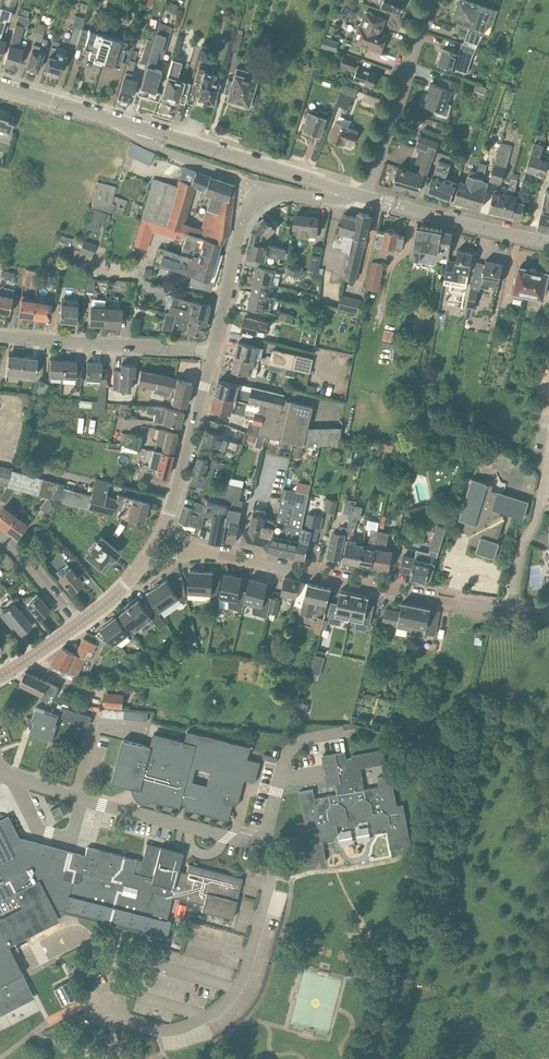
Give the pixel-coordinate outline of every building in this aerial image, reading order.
[(377,3),(400,12),(405,0),(378,0),(377,3)] [(493,0),(459,0),(454,15),(458,16),(457,19),(467,23),(485,29),(495,1),(493,0)] [(6,20),(8,21),(11,11),(0,7),(0,8),(0,37),(6,20)] [(7,65),(17,68),(23,48),(20,48),(30,18),(27,17),(30,10),(21,7),(3,64),(7,65)] [(359,25),(353,41),(381,51),(387,36),(379,33),(384,20),(365,13),(360,25),(359,25)] [(76,45),(76,44),(82,29),(85,19),(75,15),(71,27),(74,28),(69,43),(76,45)] [(94,59),(94,61),(101,64),(102,61),(103,62),(111,39),(110,38),(113,27),(99,22),(96,33),(82,29),(76,44),(91,49),(88,56),(93,58),(93,59),(94,59)] [(162,69),(160,68),(169,38),(172,27),(159,23),(156,34),(154,40),(146,65),(139,86),(154,91),(162,69)] [(468,45),(475,47),(484,32),(485,29),(467,23),(464,32),(471,35),(468,45)] [(25,68),(26,68),(30,70),(30,69),(31,70),(31,71),(34,72),(36,71),(38,72),(48,40),(42,38),(46,25),(40,24),(25,68)] [(242,37),(234,35),(229,50),(236,53),(242,37)] [(139,63),(146,65),(154,40),(147,38),(139,63)] [(121,61),(127,63),(129,59),(133,46),(111,39),(103,62),(113,65),(113,64),(119,66),(121,61)] [(324,39),(322,47),(337,52),(339,44),(324,39)] [(59,76),(67,50),(58,47),(59,43),(54,41),(44,71),(51,73),(51,77),(55,78),(58,76),(59,76)] [(475,47),(468,45),(463,43),(460,53),(452,50),(452,52),(443,49),(438,64),(465,73),(475,47)] [(221,77),(204,72),(209,54),(203,52),(193,85),(199,87),(197,93),(199,94),(198,98),(205,100),(205,101),(205,102),(205,103),(206,104),(207,105),(208,105),(209,105),(210,104),(211,104),(211,103),(211,102),(213,103),(221,77)] [(378,73),(356,66),(359,58),(344,53),(340,66),(356,72),(353,80),(373,87),(378,73)] [(118,96),(121,96),(123,97),(124,99),(126,100),(128,98),(130,99),(135,80),(129,78),(135,61),(129,59),(127,63),(118,96)] [(176,101),(184,103),(189,84),(184,83),(185,81),(176,78),(182,63),(173,60),(161,95),(167,97),(167,98),(168,98),(169,101),(173,102),(176,101)] [(237,104),(247,108),(249,103),(254,105),(257,96),(254,95),(256,87),(253,86),(255,81),(245,78),(248,71),(237,68),(232,82),(229,81),(225,92),(229,93),(227,99),(237,102),(237,104)] [(454,96),(459,83),(443,78),(441,86),(431,83),(427,95),(431,97),(427,106),(448,113),(451,105),(448,104),(450,95),(454,96)] [(488,89),(477,82),(474,90),(485,95),(488,89)] [(348,108),(353,96),(355,97),(357,89),(343,84),(336,104),(348,108)] [(0,110),(0,128),(10,131),(15,117),(9,115),(9,113),(0,110)] [(319,135),(321,135),(328,114),(319,110),(318,114),(308,110),(305,120),(308,121),(306,129),(313,132),(313,133),(319,136),(319,135)] [(344,142),(352,145),(353,147),(352,145),(357,131),(336,123),(330,139),(344,144),(344,142)] [(415,147),(422,150),(426,151),(427,150),(436,153),(437,151),(442,136),(437,134),(436,138),(421,133),(415,147)] [(544,174),(548,159),(548,156),(540,153),(545,137),(535,134),(533,142),(525,168),(537,172),(536,176),(542,178),(543,174),(544,174)] [(447,138),(442,136),(439,144),(444,146),(447,138)] [(512,146),(501,142),(498,154),(494,164),(489,180),(501,184),(507,167),(512,146)] [(426,151),(422,150),(414,169),(418,173),(424,175),(422,181),(425,182),(433,162),(436,153),(427,150),(426,151)] [(145,156),(152,159),(154,154),(148,151),(145,156)] [(451,199),(452,199),(460,179),(455,177),(454,180),(447,178),(453,163),(451,162),(453,157),(437,151),(436,153),(433,162),(438,164),(427,191),(450,200),(451,199)] [(468,204),(482,208),(487,189),(480,188),(486,165),(480,163),(476,173),(477,174),(473,185),(468,204)] [(221,243),(223,235),(225,235),(228,233),(234,185),(183,167),(178,186),(165,226),(178,230),(187,233),(221,243)] [(419,192),(422,181),(424,175),(418,173),(398,167),(393,185),(403,188),(402,189),(409,191),(409,190),(419,192)] [(457,201),(468,204),(473,185),(477,174),(476,173),(471,172),(467,184),(461,183),(457,201)] [(507,195),(503,213),(522,218),(524,205),(514,202),(515,197),(512,195),(513,189),(515,190),(517,180),(519,175),(513,173),(511,179),(507,195)] [(165,226),(178,186),(153,179),(141,220),(142,220),(165,226)] [(116,187),(97,182),(91,207),(106,211),(113,212),(122,215),(127,201),(114,196),(116,187)] [(490,210),(503,213),(507,195),(500,193),(501,190),(496,189),(490,210)] [(546,190),(542,210),(541,210),(537,227),(548,230),(548,191),(546,190)] [(93,209),(87,229),(97,231),(100,222),(103,223),(106,213),(93,209)] [(370,215),(359,212),(357,218),(343,215),(342,224),(341,225),(337,244),(346,246),(345,249),(348,251),(352,252),(346,276),(357,278),(370,215)] [(317,235),(319,218),(296,215),(294,227),(300,228),(299,235),(309,236),(309,234),(317,235)] [(250,240),(267,244),(268,236),(268,237),(276,229),(264,217),(254,227),(252,230),(250,240)] [(439,255),(444,230),(417,225),(413,257),(437,262),(439,255)] [(177,236),(178,230),(165,226),(162,235),(175,240),(177,236)] [(386,232),(378,230),(376,240),(402,246),(405,236),(398,235),(398,233),(395,232),(393,229),(389,228),(387,230),(386,230),(386,232)] [(187,233),(178,230),(177,236),(185,239),(187,233)] [(448,260),(453,233),(444,230),(439,255),(438,258),(448,260)] [(185,239),(181,253),(180,254),(164,248),(163,249),(158,247),(153,264),(191,275),(189,284),(206,289),(221,243),(187,233),(185,239)] [(92,256),(96,244),(83,240),(83,241),(74,238),(71,248),(75,249),(72,259),(89,265),(92,256)] [(247,255),(265,259),(264,262),(278,265),(280,256),(284,257),(286,248),(266,244),(267,244),(250,240),(247,255)] [(469,274),(470,253),(456,250),(453,264),(448,264),(445,278),(459,281),(461,272),(469,274)] [(311,253),(309,270),(319,271),(321,254),(311,253)] [(496,262),(486,260),(481,285),(490,287),(491,283),(500,285),(503,264),(501,263),(501,262),(496,261),(496,262)] [(371,263),(367,289),(379,291),(383,265),(371,263)] [(258,266),(255,280),(273,284),(278,285),(281,274),(276,272),(277,271),(258,266)] [(528,294),(534,268),(531,268),(530,269),(519,267),(513,296),(522,298),(523,293),(528,294)] [(288,274),(301,276),(302,270),(289,268),(288,274)] [(536,269),(534,268),(528,294),(543,297),(548,273),(537,271),(538,270),(536,269)] [(24,279),(38,281),(39,271),(26,269),(24,279)] [(143,277),(149,279),(151,271),(145,269),(143,277)] [(14,273),(4,270),(2,279),(13,281),(14,273)] [(93,295),(95,279),(88,278),(85,293),(93,295)] [(255,280),(252,293),(267,296),(269,289),(272,290),(273,284),(255,280)] [(478,291),(470,289),(466,307),(474,308),(478,291)] [(271,297),(267,296),(252,293),(249,307),(270,311),(272,303),(269,303),(271,297)] [(362,300),(341,295),(338,309),(358,314),(362,300)] [(9,314),(12,299),(0,296),(0,312),(8,314),(9,314)] [(181,315),(206,322),(210,304),(189,299),(189,300),(175,297),(173,304),(170,303),(168,312),(164,311),(166,312),(181,315)] [(21,298),(19,316),(32,318),(34,300),(21,298)] [(104,325),(106,299),(90,299),(90,306),(89,324),(104,325)] [(104,325),(119,326),(120,300),(106,299),(104,325)] [(46,320),(48,303),(34,300),(32,318),(45,320),(46,320)] [(61,302),(59,322),(76,323),(78,304),(61,302)] [(203,335),(206,322),(181,315),(166,312),(161,332),(170,334),(172,322),(179,323),(176,332),(186,335),(186,332),(203,335)] [(279,319),(292,322),(294,316),(281,313),(279,319)] [(245,317),(242,330),(258,333),(259,328),(267,330),(269,322),(245,317)] [(385,330),(383,341),(392,342),(394,332),(385,330)] [(239,342),(235,356),(260,362),(269,364),(271,356),(267,355),(267,357),(260,358),(255,358),(258,349),(258,346),(239,342)] [(273,350),(271,356),(269,364),(283,368),(292,370),(293,370),(310,374),(313,360),(273,350)] [(6,373),(21,375),(22,357),(9,355),(8,355),(6,373)] [(256,376),(260,362),(235,356),(232,371),(248,375),(251,375),(256,376)] [(22,357),(21,375),(35,376),(37,358),(22,357)] [(63,381),(64,360),(64,359),(63,359),(63,360),(50,359),(48,380),(63,381)] [(81,384),(81,377),(82,366),(76,365),(77,361),(64,360),(63,381),(74,382),(74,383),(81,384)] [(101,363),(87,362),(86,377),(99,378),(98,385),(106,385),(107,370),(101,370),(101,363)] [(135,365),(121,364),(121,371),(114,370),(112,389),(130,391),(131,376),(134,376),(135,365)] [(282,373),(283,368),(269,364),(268,369),(282,373)] [(186,406),(191,383),(191,382),(140,370),(138,383),(154,387),(151,397),(164,400),(165,394),(171,396),(169,401),(186,406)] [(219,380),(215,396),(236,400),(249,403),(252,392),(239,390),(240,386),(219,380)] [(41,396),(49,385),(43,381),(35,392),(41,396)] [(253,387),(252,392),(249,403),(266,407),(282,411),(284,400),(286,395),(253,387)] [(247,433),(248,434),(249,434),(258,436),(260,437),(260,435),(261,435),(264,425),(266,407),(249,403),(236,400),(215,396),(212,409),(245,417),(244,420),(250,421),(247,433)] [(310,420),(313,407),(284,400),(282,411),(266,407),(264,425),(261,435),(265,436),(304,445),(308,427),(310,420)] [(92,402),(80,401),(79,408),(91,410),(92,402)] [(120,404),(119,416),(126,417),(128,405),(120,404)] [(153,421),(179,427),(183,411),(166,407),(147,405),(146,413),(155,414),(153,421)] [(225,424),(211,420),(208,429),(207,429),(203,442),(225,449),(240,453),(243,444),(228,439),(229,436),(222,434),(225,424)] [(304,445),(330,445),(340,445),(342,427),(308,427),(304,445)] [(152,451),(172,455),(178,434),(161,430),(153,450),(152,449),(152,451)] [(124,445),(138,448),(140,436),(126,433),(124,445)] [(256,442),(258,436),(249,434),(247,440),(256,442)] [(258,436),(256,442),(255,447),(262,449),(265,436),(261,435),(260,435),(260,437),(258,436)] [(415,454),(417,443),(408,442),(406,453),(415,454)] [(382,450),(392,452),(394,445),(383,443),(382,450)] [(155,474),(166,477),(172,455),(152,451),(148,466),(156,468),(155,474)] [(190,483),(191,484),(209,489),(215,468),(219,469),(221,463),(199,456),(190,483)] [(418,459),(416,470),(427,472),(429,461),(418,459)] [(6,487),(11,471),(11,470),(0,466),(0,485),(6,487)] [(33,494),(37,478),(11,471),(6,487),(33,494)] [(60,501),(63,488),(64,485),(37,478),(33,494),(60,501)] [(109,482),(95,478),(91,495),(87,508),(112,515),(116,499),(106,496),(109,482)] [(493,486),(494,485),(472,478),(472,479),(460,520),(459,519),(459,520),(466,522),(463,531),(468,533),(470,538),(469,543),(478,546),(476,553),(477,553),(477,552),(494,558),(500,542),(498,541),(504,520),(501,515),(497,514),(498,509),(523,517),(523,518),(524,518),(529,501),(528,501),(528,502),(498,492),(497,493),(491,491),(493,485),(493,486)] [(222,540),(235,542),(242,511),(237,510),(243,488),(227,484),(223,497),(230,498),(228,505),(227,505),(221,540),(221,544),(222,540)] [(5,488),(0,498),(0,499),(7,503),(13,492),(5,488)] [(60,501),(87,508),(91,495),(63,488),(60,501)] [(276,521),(270,550),(294,556),(299,528),(302,528),(309,494),(283,489),(277,516),(276,521)] [(155,512),(157,505),(118,494),(116,499),(112,515),(142,523),(143,521),(144,522),(146,515),(144,515),(146,510),(155,512)] [(54,503),(47,498),(40,508),(47,513),(54,503)] [(338,500),(328,498),(325,511),(335,513),(338,500)] [(348,514),(351,500),(346,499),(343,513),(348,514)] [(213,519),(210,542),(221,544),(221,540),(227,505),(207,500),(206,505),(205,504),(201,520),(202,521),(201,529),(202,529),(206,519),(206,517),(213,519)] [(353,501),(351,500),(348,514),(350,515),(348,527),(346,527),(344,536),(353,538),(355,527),(356,528),(357,519),(360,519),(362,507),(356,505),(357,501),(353,500),(353,501)] [(201,520),(205,504),(196,501),(194,509),(184,506),(179,522),(201,529),(202,521),(201,520)] [(16,515),(4,506),(0,512),(0,525),(5,529),(16,515)] [(244,532),(241,544),(270,550),(276,521),(277,516),(266,513),(266,511),(253,508),(248,532),(244,532)] [(315,548),(317,537),(318,531),(320,532),(324,516),(308,513),(305,529),(302,528),(299,528),(294,556),(306,559),(308,546),(315,548)] [(27,524),(16,515),(5,529),(17,538),(27,524)] [(380,515),(378,531),(384,532),(386,516),(380,515)] [(417,551),(415,559),(404,556),(400,571),(411,574),(410,578),(426,582),(427,577),(431,578),(435,565),(446,527),(437,525),(435,534),(429,554),(417,551)] [(328,557),(340,560),(344,536),(346,527),(342,526),(340,534),(332,533),(328,557)] [(359,564),(371,566),(377,536),(378,531),(371,530),(368,550),(361,549),(359,564)] [(383,533),(384,532),(378,531),(377,536),(371,566),(372,567),(372,566),(382,568),(383,570),(386,570),(387,569),(389,569),(392,553),(385,552),(388,534),(383,533)] [(112,559),(118,551),(99,535),(95,539),(94,538),(87,546),(89,548),(83,554),(104,571),(114,560),(112,559)] [(347,542),(343,561),(359,564),(361,549),(362,547),(354,545),(355,543),(347,542)] [(70,568),(59,577),(62,581),(65,586),(66,585),(71,592),(82,583),(70,568)] [(189,571),(189,581),(188,592),(210,594),(210,597),(217,597),(222,575),(213,575),(213,572),(205,572),(205,571),(205,572),(198,571),(198,570),(198,571),(189,571)] [(243,611),(245,601),(247,591),(240,590),(242,580),(242,577),(224,573),(219,597),(228,599),(229,608),(235,609),(243,611)] [(187,599),(182,576),(170,584),(167,580),(160,585),(160,584),(159,584),(160,585),(154,588),(154,589),(147,593),(160,612),(179,599),(182,603),(187,599)] [(300,581),(285,577),(281,593),(296,597),(300,581)] [(267,616),(272,598),(265,596),(268,583),(250,578),(247,591),(245,601),(253,603),(253,613),(260,614),(267,616)] [(301,581),(300,581),(296,597),(294,605),(302,607),(300,614),(312,617),(316,602),(317,602),(316,610),(325,612),(331,589),(308,583),(301,581)] [(349,620),(355,593),(340,590),(338,603),(331,602),(328,616),(349,620)] [(23,600),(38,619),(49,610),(36,593),(32,596),(30,594),(23,600)] [(355,593),(349,620),(370,625),(373,610),(367,609),(369,596),(355,593)] [(269,613),(276,614),(279,599),(273,598),(269,613)] [(120,614),(134,633),(153,619),(160,629),(166,624),(148,600),(142,604),(139,600),(120,614)] [(398,628),(411,631),(416,605),(403,603),(403,602),(402,602),(400,612),(385,609),(382,623),(399,626),(398,628)] [(429,608),(416,605),(411,631),(435,636),(439,611),(430,609),(430,608),(429,608)] [(13,623),(21,633),(26,629),(30,627),(29,626),(31,625),(19,610),(7,620),(11,625),(13,623)] [(130,634),(123,625),(117,617),(115,618),(113,616),(108,621),(107,620),(110,625),(107,628),(105,626),(101,629),(102,629),(95,634),(107,646),(111,643),(114,646),(122,640),(130,634)] [(92,652),(97,645),(84,638),(76,654),(74,654),(74,653),(63,647),(52,664),(78,677),(86,658),(91,661),(95,653),(92,652)] [(325,658),(316,655),(311,674),(320,676),(325,658)] [(26,671),(20,683),(43,694),(42,697),(53,702),(60,686),(26,671)] [(124,694),(104,692),(103,707),(123,709),(124,694)] [(299,713),(308,714),(310,703),(301,701),(299,713)] [(59,715),(36,707),(32,719),(35,720),(31,731),(80,748),(88,726),(89,726),(92,717),(62,707),(59,715)] [(124,711),(103,709),(102,717),(123,719),(124,711)] [(154,733),(151,743),(151,744),(150,747),(134,743),(123,740),(112,782),(139,789),(138,792),(137,795),(138,798),(140,800),(141,801),(142,802),(146,803),(149,802),(152,801),(180,808),(181,803),(186,805),(185,809),(228,820),(233,804),(238,805),(244,779),(255,782),(260,762),(247,759),(250,748),(189,730),(186,741),(154,733)] [(346,759),(345,752),(323,756),(328,785),(337,783),(339,793),(315,798),(313,789),(299,792),(305,822),(298,823),(306,864),(326,861),(322,836),(332,835),(337,830),(335,820),(343,819),(350,823),(357,822),(361,815),(368,814),(370,822),(379,827),(387,826),(391,849),(411,845),(404,805),(397,806),(392,775),(377,778),(379,786),(365,789),(361,768),(386,763),(383,750),(352,756),(352,758),(346,759)] [(59,806),(50,810),(55,821),(64,816),(59,806)] [(182,854),(183,854),(183,853),(147,844),(146,844),(147,845),(143,861),(87,847),(85,856),(70,852),(70,851),(70,852),(54,848),(52,854),(22,847),(6,815),(6,816),(7,818),(0,821),(0,874),(3,881),(0,883),(0,1009),(31,994),(28,987),(21,974),(23,973),(22,973),(21,973),(7,945),(54,921),(54,922),(59,919),(57,915),(64,912),(78,915),(78,916),(78,915),(93,919),(93,920),(94,920),(94,919),(109,923),(109,924),(110,924),(110,923),(125,927),(125,928),(125,927),(140,931),(140,932),(141,932),(141,931),(156,935),(156,936),(166,938),(170,921),(165,920),(171,896),(203,904),(202,911),(232,918),(237,900),(239,890),(242,879),(189,865),(187,873),(178,871),(182,854)] [(358,827),(359,838),(372,837),(370,826),(358,827)] [(353,829),(340,831),(342,842),(355,839),(353,829)] [(176,936),(174,943),(181,945),(183,938),(176,936)] [(53,989),(62,1006),(75,999),(67,982),(53,989)]
